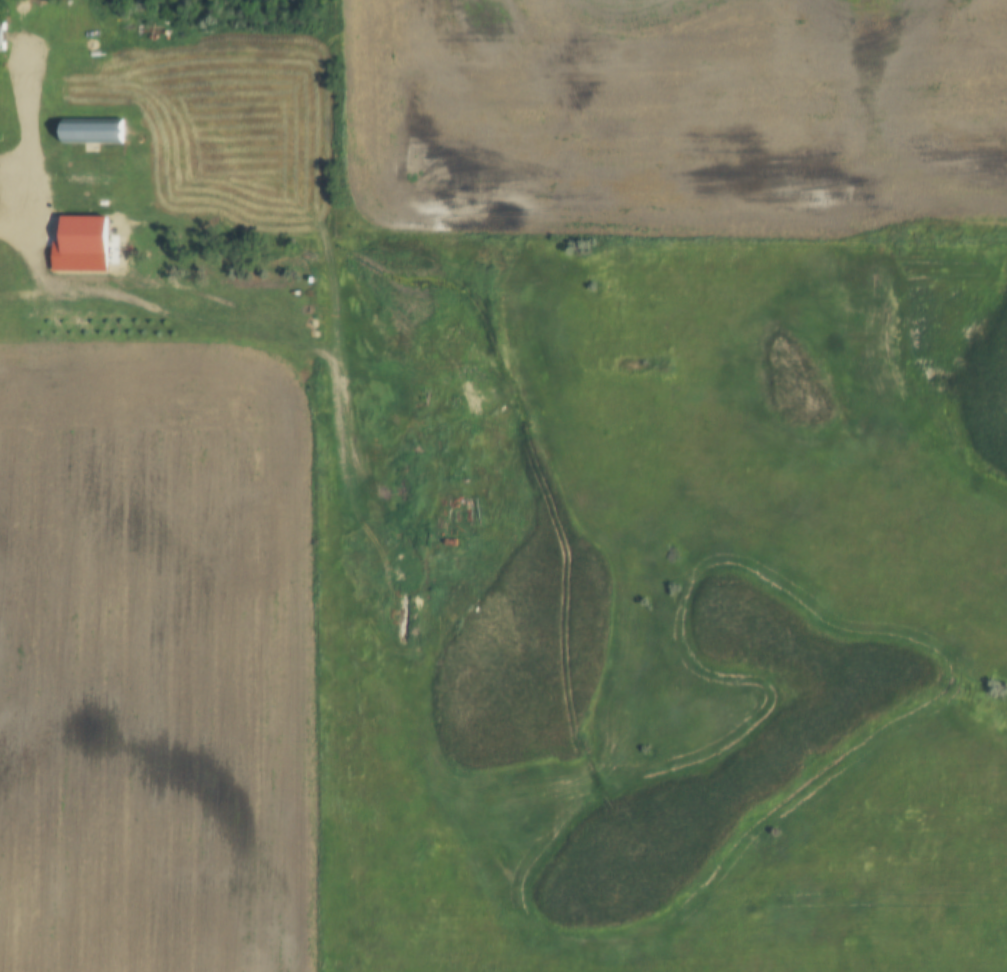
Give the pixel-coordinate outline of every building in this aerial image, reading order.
[(125,144),(125,120),(63,119),(62,143),(125,144)] [(59,247),(98,247),(98,223),(59,223),(59,247)] [(64,334),(78,336),(81,319),(67,317),(64,334)] [(102,321),(87,318),(85,333),(99,336),(102,321)]
